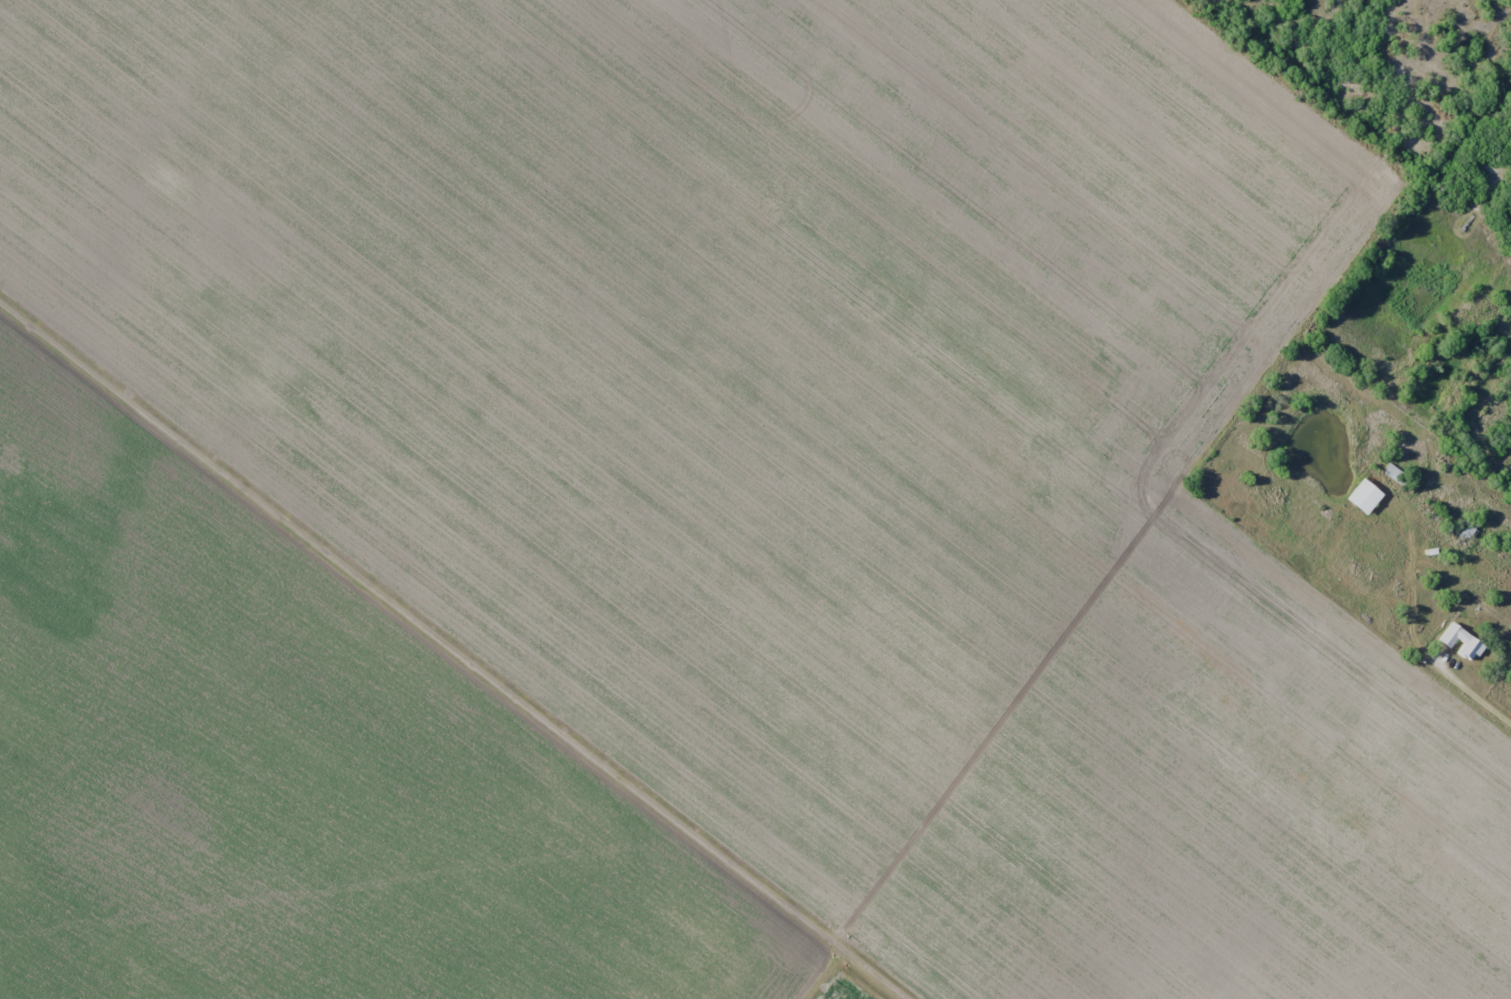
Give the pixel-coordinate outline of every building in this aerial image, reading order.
[(1344,499),(1363,515),(1380,495),(1361,479),(1344,499)] [(1448,538),(1462,549),(1476,530),(1462,520),(1448,538)] [(1469,663),(1482,647),(1452,622),(1437,639),(1451,651),(1453,650),(1469,663)]
